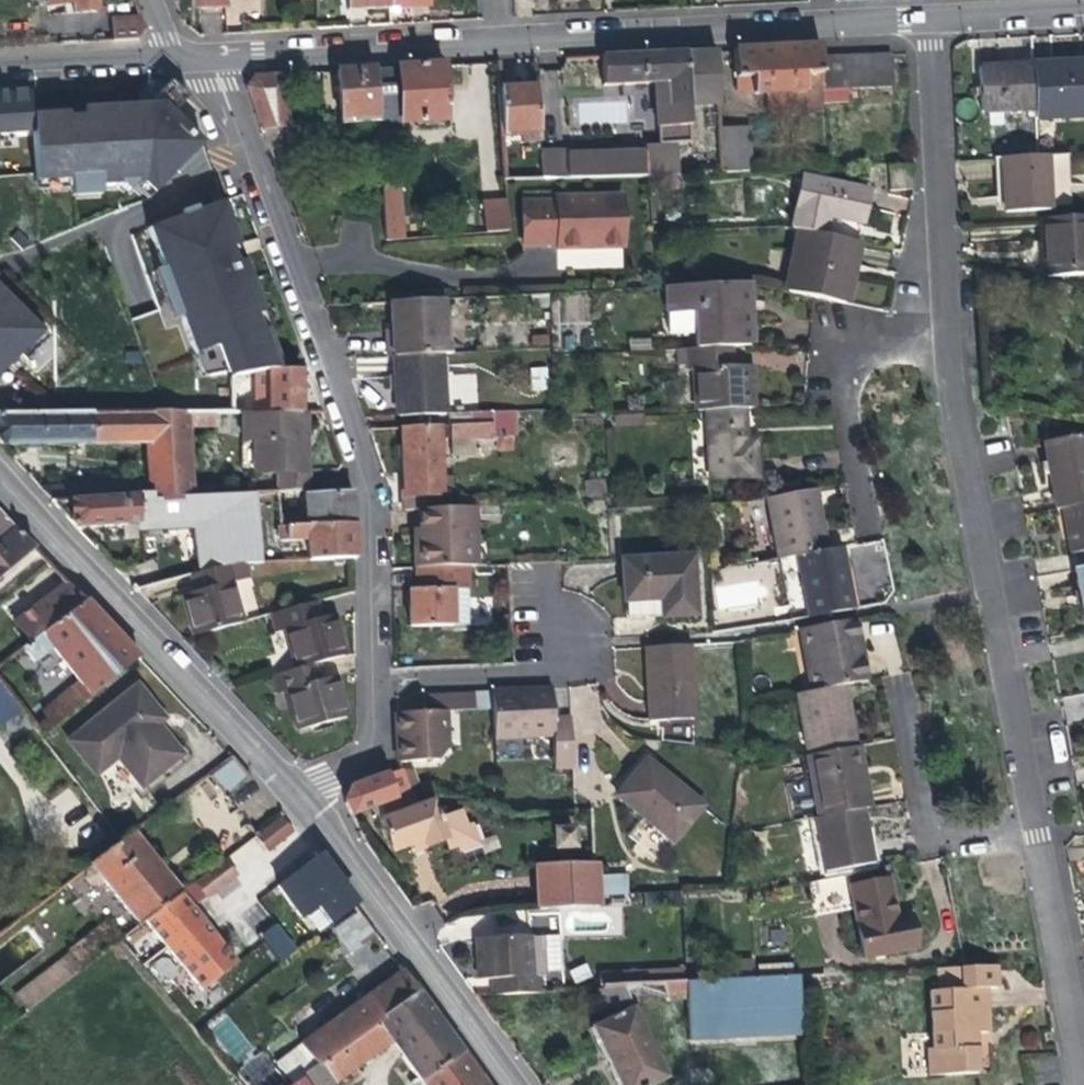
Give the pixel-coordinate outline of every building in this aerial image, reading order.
[(52,5),(74,4),(75,13),(96,11),(95,0),(51,0),(52,5)] [(226,0),(198,0),(199,11),(227,9),(226,0)] [(391,8),(391,0),(348,0),(349,10),(375,9),(391,8)] [(391,8),(417,8),(430,7),(430,0),(391,0),(391,8)] [(114,41),(137,39),(145,28),(142,18),(113,19),(114,41)] [(766,93),(822,90),(823,103),(847,101),(845,89),(893,86),(891,53),(822,57),(821,44),(799,46),(735,49),(738,89),(744,95),(766,93)] [(706,50),(686,52),(689,112),(720,110),(717,50),(706,50)] [(636,54),(601,56),(603,86),(656,84),(661,145),(691,143),(689,112),(686,52),(636,54)] [(1031,64),(1034,109),(1034,119),(1083,116),(1083,61),(1031,64)] [(980,112),(1034,109),(1031,64),(978,67),(980,112)] [(427,66),(398,68),(401,125),(425,124),(425,128),(443,126),(442,123),(447,123),(444,65),(427,66)] [(341,125),(379,124),(376,69),(355,70),(338,71),(341,125)] [(247,87),(262,129),(289,128),(284,82),(298,81),(298,73),(268,75),(255,76),(247,87)] [(188,99),(170,82),(149,105),(32,112),(37,184),(41,183),(41,191),(71,189),(72,197),(100,195),(100,188),(122,185),(127,191),(132,187),(146,199),(203,144),(172,113),(188,99)] [(502,88),(504,134),(519,134),(519,143),(539,142),(537,86),(523,87),(502,88)] [(823,110),(823,103),(822,90),(766,93),(767,113),(823,110)] [(33,132),(32,112),(30,91),(6,93),(0,93),(0,134),(33,132)] [(297,128),(289,128),(262,129),(271,152),(298,147),(297,128)] [(723,172),(750,171),(748,129),(721,130),(723,160),(723,172)] [(570,153),(542,154),(543,181),(647,177),(646,154),(570,157),(570,153)] [(1067,153),(1036,155),(999,157),(1000,178),(1002,212),(1050,210),(1050,204),(1069,203),(1067,153)] [(723,172),(723,160),(696,161),(697,174),(723,172)] [(680,172),(655,175),(657,188),(681,185),(680,172)] [(791,229),(801,231),(825,236),(828,225),(829,218),(862,224),(869,191),(803,177),(791,229)] [(284,372),(219,190),(211,193),(216,207),(150,229),(164,269),(157,270),(173,320),(180,319),(203,377),(233,372),(234,376),(264,369),(284,372)] [(383,196),(386,241),(405,240),(402,195),(383,196)] [(624,244),(623,196),(557,197),(557,200),(523,201),(524,243),(558,243),(558,246),(624,244)] [(487,233),(509,232),(507,201),(486,202),(487,233)] [(1043,217),(1045,255),(1047,276),(1083,274),(1083,215),(1043,217)] [(788,292),(814,297),(847,304),(853,273),(859,243),(825,236),(801,231),(788,292)] [(30,244),(18,233),(13,238),(23,250),(30,244)] [(9,367),(13,373),(48,338),(12,303),(18,298),(0,279),(0,376),(9,367)] [(696,314),(698,350),(727,348),(735,348),(751,347),(749,312),(748,284),(665,288),(666,315),(696,314)] [(559,324),(590,321),(587,293),(556,296),(559,324)] [(391,303),(392,326),(393,358),(442,356),(445,355),(442,301),(391,303)] [(382,358),(393,358),(392,326),(381,328),(382,358)] [(699,412),(706,411),(746,409),(753,409),(751,366),(735,367),(728,368),(727,348),(698,350),(688,350),(689,366),(689,370),(697,370),(699,412)] [(680,366),(689,366),(688,350),(680,351),(680,366)] [(140,354),(126,354),(127,363),(141,362),(140,354)] [(445,414),(442,356),(393,358),(396,417),(445,414)] [(532,390),(547,389),(546,366),(531,367),(532,390)] [(298,413),(297,370),(284,372),(265,374),(265,413),(292,413),(298,413)] [(747,427),(746,409),(706,411),(710,480),(756,478),(755,440),(747,440),(747,427)] [(275,493),(277,493),(308,492),(307,472),(301,473),(299,452),(294,452),(292,413),(265,413),(249,414),(229,413),(230,444),(248,444),(249,476),(274,477),(275,493)] [(150,497),(192,495),(188,414),(0,415),(0,444),(35,444),(146,444),(150,497)] [(515,422),(494,424),(494,437),(516,436),(515,422)] [(466,439),(494,437),(494,424),(465,425),(466,439)] [(451,439),(466,439),(465,425),(450,426),(451,439)] [(404,512),(418,511),(456,509),(454,493),(443,493),(440,426),(400,428),(404,512)] [(1063,507),(1083,503),(1083,435),(1048,441),(1053,469),(1049,469),(1051,483),(1056,508),(1063,507)] [(603,496),(603,481),(585,482),(587,497),(603,496)] [(780,559),(796,556),(826,550),(819,515),(814,489),(768,499),(780,559)] [(305,503),(306,527),(354,524),(351,493),(308,495),(308,492),(277,493),(278,504),(305,503)] [(140,532),(145,532),(193,530),(200,574),(239,564),(245,563),(262,563),(255,493),(192,495),(150,497),(55,503),(77,527),(123,526),(140,525),(140,532)] [(1083,567),(1083,566),(1083,503),(1063,507),(1069,544),(1072,556),(1082,554),(1083,567)] [(465,546),(471,546),(470,508),(456,509),(418,511),(418,529),(413,529),(414,568),(466,565),(465,546)] [(37,548),(0,509),(0,578),(37,548)] [(309,561),(353,559),(356,559),(354,524),(306,527),(279,530),(281,542),(303,541),(303,537),(307,537),(309,561)] [(123,526),(77,527),(85,534),(95,545),(123,544),(123,526)] [(116,568),(138,591),(189,577),(196,575),(200,574),(193,530),(145,532),(147,551),(148,558),(116,568)] [(826,550),(796,556),(780,559),(791,621),(854,609),(848,576),(842,548),(826,550)] [(626,617),(695,615),(692,557),(624,559),(626,617)] [(249,578),(245,563),(239,564),(200,574),(196,575),(201,591),(195,593),(182,596),(196,637),(243,622),(232,583),(249,578)] [(469,625),(466,565),(414,568),(415,588),(408,589),(410,627),(469,625)] [(1083,567),(1074,568),(1079,595),(1083,620),(1083,566),(1083,567)] [(192,586),(195,593),(201,591),(196,575),(189,577),(192,586)] [(16,624),(32,643),(88,602),(69,583),(16,624)] [(329,598),(319,600),(324,620),(334,617),(329,598)] [(289,630),(301,670),(320,664),(330,662),(348,657),(337,617),(334,617),(324,620),(319,600),(274,613),(279,633),(289,630)] [(24,689),(13,696),(23,709),(42,735),(138,656),(114,630),(88,602),(32,643),(22,651),(34,666),(54,651),(79,682),(41,710),(24,689)] [(815,650),(822,689),(845,685),(867,681),(860,640),(856,619),(801,630),(805,652),(815,650)] [(691,645),(645,646),(649,721),(694,720),(691,645)] [(335,680),(330,662),(320,664),(326,682),(335,680)] [(338,678),(335,680),(326,682),(320,664),(301,670),(272,677),(278,695),(289,692),(299,732),(349,718),(338,678)] [(3,684),(0,686),(0,727),(23,709),(13,696),(3,684)] [(797,694),(808,756),(856,747),(851,720),(845,685),(822,689),(797,694)] [(141,787),(180,755),(163,733),(157,726),(163,721),(137,688),(70,741),(96,773),(117,757),(141,787)] [(571,769),(569,718),(554,719),(552,688),(491,692),(493,741),(555,737),(557,769),(571,769)] [(397,714),(399,761),(439,759),(452,744),(449,711),(476,709),(475,692),(422,696),(422,713),(397,714)] [(858,747),(856,747),(808,756),(819,817),(861,810),(868,808),(862,776),(860,767),(862,767),(858,747)] [(222,790),(247,780),(239,757),(213,767),(222,790)] [(616,796),(673,843),(704,805),(647,759),(616,796)] [(347,803),(353,813),(384,801),(409,791),(408,787),(400,770),(353,788),(347,803)] [(416,808),(409,791),(384,801),(389,818),(381,820),(392,853),(410,847),(422,843),(423,850),(446,842),(449,851),(459,848),(461,852),(481,844),(473,824),(469,825),(464,811),(439,819),(434,801),(416,808)] [(866,837),(861,810),(819,817),(816,818),(825,871),(871,863),(866,837)] [(284,814),(256,836),(268,850),(296,828),(284,814)] [(574,829),(561,830),(556,834),(556,844),(560,849),(575,848),(574,829)] [(139,926),(147,920),(182,893),(161,867),(133,831),(90,864),(139,926)] [(237,874),(266,864),(258,840),(229,849),(237,874)] [(413,853),(423,850),(422,843),(410,847),(413,853)] [(326,849),(278,882),(314,934),(363,901),(326,849)] [(225,860),(196,882),(203,891),(208,896),(237,875),(225,860)] [(539,910),(598,907),(598,897),(596,864),(537,866),(539,910)] [(855,920),(849,887),(847,876),(806,884),(814,928),(855,920)] [(862,957),(916,947),(910,913),(895,915),(892,900),(888,879),(849,887),(855,920),(862,957)] [(196,882),(182,893),(189,901),(203,891),(196,882)] [(681,906),(680,892),(659,893),(660,908),(681,906)] [(189,901),(182,893),(147,920),(204,990),(238,963),(203,919),(189,901)] [(658,909),(657,893),(644,894),(645,910),(658,909)] [(358,909),(331,929),(349,953),(376,932),(358,909)] [(78,959),(71,964),(78,972),(122,938),(107,921),(71,949),(78,959)] [(280,961),(297,949),(277,921),(259,934),(280,961)] [(546,976),(544,937),(476,940),(478,980),(493,979),(499,979),(500,994),(544,992),(543,976),(546,976)] [(562,972),(560,937),(544,937),(545,972),(562,972)] [(29,1010),(78,972),(71,964),(66,957),(17,994),(29,1010)] [(753,980),(752,962),(714,964),(715,982),(753,980)] [(988,1032),(986,1008),(979,1007),(977,989),(985,988),(995,988),(994,966),(939,969),(939,990),(929,990),(931,1048),(926,1049),(928,1076),(976,1073),(974,1041),(974,1033),(988,1032)] [(300,1045),(319,1066),(378,1023),(421,991),(412,980),(404,969),(300,1045)] [(687,984),(686,970),(640,973),(641,986),(687,984)] [(641,986),(640,973),(602,975),(603,988),(605,988),(641,986)] [(753,980),(715,982),(687,984),(641,986),(605,988),(606,1020),(591,1028),(609,1066),(619,1084),(653,1084),(667,1078),(635,1012),(664,997),(666,1004),(687,1001),(690,1040),(802,1034),(799,977),(753,980)] [(985,988),(977,989),(979,1007),(986,1008),(985,988)] [(393,1043),(421,1083),(465,1053),(447,1029),(421,991),(378,1023),(393,1043)] [(238,1064),(256,1048),(223,1011),(205,1027),(238,1064)] [(393,1043),(378,1023),(319,1066),(293,1084),(334,1084),(393,1043)] [(422,1084),(487,1084),(481,1077),(465,1053),(421,1083),(422,1084)]
